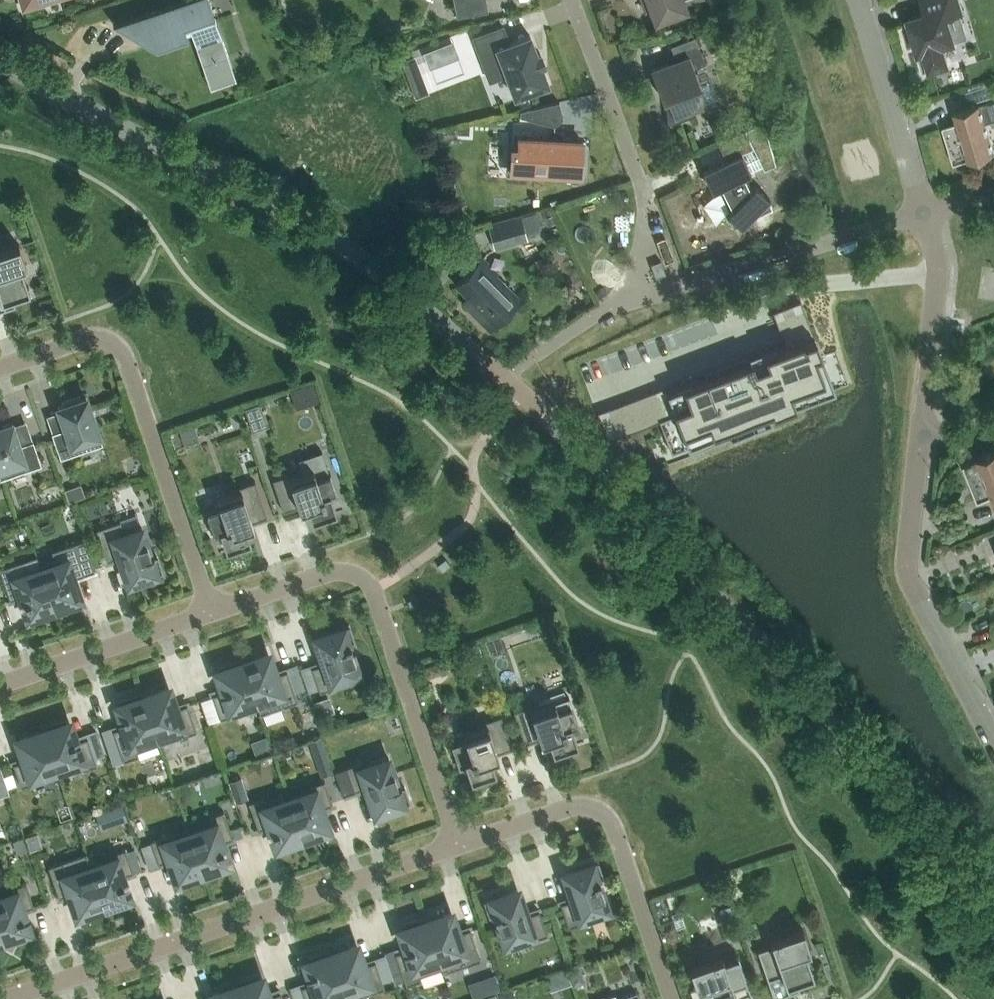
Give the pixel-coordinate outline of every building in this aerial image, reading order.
[(228,56),(209,0),(180,0),(113,23),(143,38),(163,31),(165,36),(190,28),(202,65),(228,56)] [(456,17),(488,11),(486,0),(453,0),(456,17)] [(655,16),(659,19),(686,9),(683,2),(689,0),(648,0),(655,16)] [(935,10),(908,19),(923,70),(948,63),(944,50),(955,46),(953,42),(954,42),(947,16),(963,12),(959,0),(932,0),(935,10)] [(504,69),(514,96),(548,84),(541,65),(544,64),(543,62),(540,63),(538,56),(541,55),(540,52),(537,54),(530,35),(509,43),(503,26),(473,37),(487,75),(504,69)] [(705,63),(695,36),(670,45),(676,60),(651,70),(658,90),(663,88),(669,102),(667,103),(669,123),(667,124),(667,125),(696,114),(694,108),(703,104),(695,85),(700,83),(694,68),(705,63)] [(401,60),(415,98),(429,93),(414,55),(401,60)] [(951,123),(953,131),(944,134),(953,164),(993,151),(985,122),(993,120),(993,99),(953,112),(953,113),(954,113),(956,122),(951,123)] [(563,118),(559,101),(520,110),(520,116),(521,116),(554,125),(563,118)] [(754,146),(703,171),(711,190),(720,185),(732,208),(727,213),(742,228),(754,215),(755,217),(772,209),(768,200),(770,199),(755,184),(750,189),(743,174),(750,171),(763,165),(765,170),(776,164),(763,120),(753,126),(746,129),(754,146)] [(518,149),(512,148),(511,171),(580,175),(582,140),(554,139),(554,125),(553,139),(518,137),(518,149)] [(739,134),(726,144),(733,153),(746,143),(739,134)] [(528,234),(523,215),(488,224),(495,249),(530,239),(528,234)] [(553,215),(545,217),(548,225),(556,222),(553,215)] [(4,309),(15,305),(13,298),(24,295),(25,295),(25,294),(30,293),(28,288),(29,287),(28,286),(21,267),(26,266),(19,244),(0,251),(0,296),(4,309)] [(491,330),(521,299),(496,274),(497,272),(482,257),(455,284),(470,299),(465,305),(491,330)] [(665,273),(660,261),(652,264),(656,276),(665,273)] [(665,386),(597,412),(608,440),(660,421),(660,420),(675,415),(687,445),(727,430),(730,439),(730,440),(772,424),(797,414),(793,405),(834,389),(822,356),(822,355),(814,336),(800,300),(772,311),(784,341),(704,371),(706,378),(668,392),(665,386)] [(86,396),(81,398),(80,395),(61,401),(63,405),(58,406),(65,428),(52,433),(61,458),(103,444),(95,422),(97,422),(93,408),(91,409),(86,396)] [(267,425),(260,402),(245,407),(252,430),(267,425)] [(33,440),(20,445),(12,422),(0,426),(0,471),(2,478),(41,465),(33,440)] [(195,426),(181,431),(184,440),(198,435),(195,426)] [(343,509),(336,511),(330,494),(337,492),(330,473),(323,452),(297,460),(302,473),(290,477),(289,474),(272,479),(283,511),(306,504),(312,521),(343,511),(343,509)] [(977,460),(963,465),(975,494),(984,491),(986,498),(992,496),(993,502),(993,453),(977,460)] [(219,506),(205,511),(214,538),(221,535),(226,550),(251,542),(245,524),(268,516),(255,481),(238,486),(240,490),(217,498),(219,506)] [(81,485),(65,490),(69,503),(85,498),(81,485)] [(131,583),(163,572),(155,548),(154,548),(156,555),(153,557),(151,553),(151,554),(141,527),(124,532),(120,520),(96,529),(107,561),(122,555),(131,583)] [(54,558),(39,563),(56,613),(80,605),(71,579),(84,574),(74,543),(51,550),(54,558)] [(56,613),(39,563),(24,569),(21,561),(0,568),(0,572),(9,600),(23,595),(25,600),(25,601),(26,605),(27,605),(32,621),(56,613)] [(357,648),(349,625),(317,635),(326,662),(311,667),(319,691),(336,686),(334,681),(359,673),(350,646),(351,646),(350,642),(353,641),(356,648),(357,648)] [(264,654),(242,660),(257,706),(255,706),(258,714),(296,702),(286,671),(273,675),(264,648),(263,649),(264,654)] [(218,718),(255,706),(257,706),(242,660),(241,656),(216,663),(224,688),(223,688),(224,689),(211,693),(218,718)] [(445,661),(437,663),(440,674),(449,671),(445,661)] [(165,687),(143,695),(160,744),(196,731),(187,704),(173,708),(165,682),(163,683),(165,687)] [(158,744),(160,744),(143,695),(142,690),(117,698),(123,715),(122,715),(123,719),(124,719),(126,725),(113,729),(123,761),(138,756),(137,751),(158,744)] [(329,697),(313,703),(318,718),(334,712),(329,697)] [(513,711),(524,743),(547,735),(553,753),(577,744),(572,730),(579,727),(571,704),(557,709),(554,701),(540,706),(538,702),(513,711)] [(477,728),(463,733),(465,740),(451,745),(459,768),(466,766),(471,781),(495,772),(490,755),(512,747),(501,715),(476,724),(477,728)] [(74,741),(65,716),(41,725),(42,729),(56,770),(58,769),(79,762),(82,770),(97,765),(94,755),(104,751),(98,733),(75,741),(74,740),(74,741)] [(59,774),(58,769),(56,770),(42,729),(21,736),(19,732),(18,732),(27,759),(13,763),(21,787),(59,774)] [(328,735),(316,739),(327,772),(339,768),(328,735)] [(266,736),(251,741),(256,755),(271,750),(266,736)] [(346,793),(354,791),(369,786),(378,813),(410,802),(404,785),(399,787),(398,783),(397,784),(388,757),(363,765),(362,761),(345,767),(337,769),(346,793)] [(0,767),(0,798),(10,794),(0,767)] [(229,781),(236,802),(249,798),(241,777),(229,781)] [(289,798),(304,843),(328,835),(318,808),(332,804),(325,780),(310,786),(311,790),(289,798)] [(188,782),(176,786),(179,796),(191,791),(188,782)] [(304,843),(289,798),(267,805),(264,797),(249,802),(258,829),(272,824),(274,830),(273,831),(274,835),(275,835),(281,851),(304,843)] [(111,807),(116,823),(128,819),(123,803),(111,807)] [(189,827),(188,827),(203,873),(204,877),(205,877),(211,875),(228,869),(223,852),(224,852),(222,848),(221,848),(219,842),(233,837),(224,810),(209,815),(212,824),(190,831),(189,827)] [(151,842),(141,845),(149,866),(159,863),(172,858),(180,881),(203,873),(188,827),(151,840),(151,842)] [(37,833),(26,837),(31,850),(42,846),(37,833)] [(23,837),(13,841),(17,853),(28,849),(23,837)] [(86,853),(85,853),(103,907),(104,911),(105,911),(129,903),(123,886),(124,886),(123,882),(122,882),(120,876),(133,872),(142,869),(135,848),(126,851),(125,849),(110,854),(112,858),(90,866),(86,853)] [(85,853),(48,866),(59,897),(72,893),(80,914),(103,907),(85,853)] [(599,878),(604,877),(598,860),(566,871),(576,898),(560,903),(569,927),(585,922),(584,917),(608,909),(599,882),(600,882),(599,878)] [(0,896),(0,930),(5,945),(29,937),(24,920),(23,916),(22,916),(20,910),(34,906),(26,883),(11,888),(12,892),(0,896)] [(547,935),(539,910),(524,915),(515,889),(483,899),(489,916),(493,914),(495,918),(495,917),(505,944),(529,936),(531,940),(547,935)] [(481,960),(470,929),(456,933),(449,911),(426,919),(424,915),(443,972),(481,960)] [(680,911),(671,914),(676,929),(685,926),(680,911)] [(403,977),(406,985),(421,980),(420,976),(441,968),(443,973),(443,972),(424,915),(400,923),(408,947),(408,948),(408,949),(395,953),(393,948),(385,951),(395,979),(403,977)] [(780,936),(779,935),(775,936),(775,937),(770,939),(772,945),(757,950),(767,979),(782,974),(788,993),(799,989),(797,982),(807,979),(808,979),(809,979),(809,978),(814,976),(812,971),(813,971),(812,970),(811,970),(805,951),(810,949),(802,928),(780,936)] [(329,947),(347,998),(352,998),(384,988),(382,982),(393,978),(386,957),(375,961),(362,966),(354,944),(331,952),(330,947),(329,947)] [(301,986),(305,998),(325,998),(344,993),(346,998),(347,998),(329,947),(305,955),(311,972),(310,972),(312,976),(313,976),(315,982),(301,986)] [(734,991),(748,986),(738,956),(724,961),(722,956),(716,957),(712,958),(712,959),(689,967),(697,988),(702,986),(706,998),(737,998),(734,991)] [(258,971),(234,980),(241,998),(283,998),(280,992),(268,996),(267,996),(266,996),(258,971)] [(497,977),(485,981),(489,993),(501,989),(497,977)] [(235,984),(212,992),(215,998),(241,998),(234,980),(235,984)] [(503,993),(505,998),(512,998),(514,995),(513,990),(503,993)]
